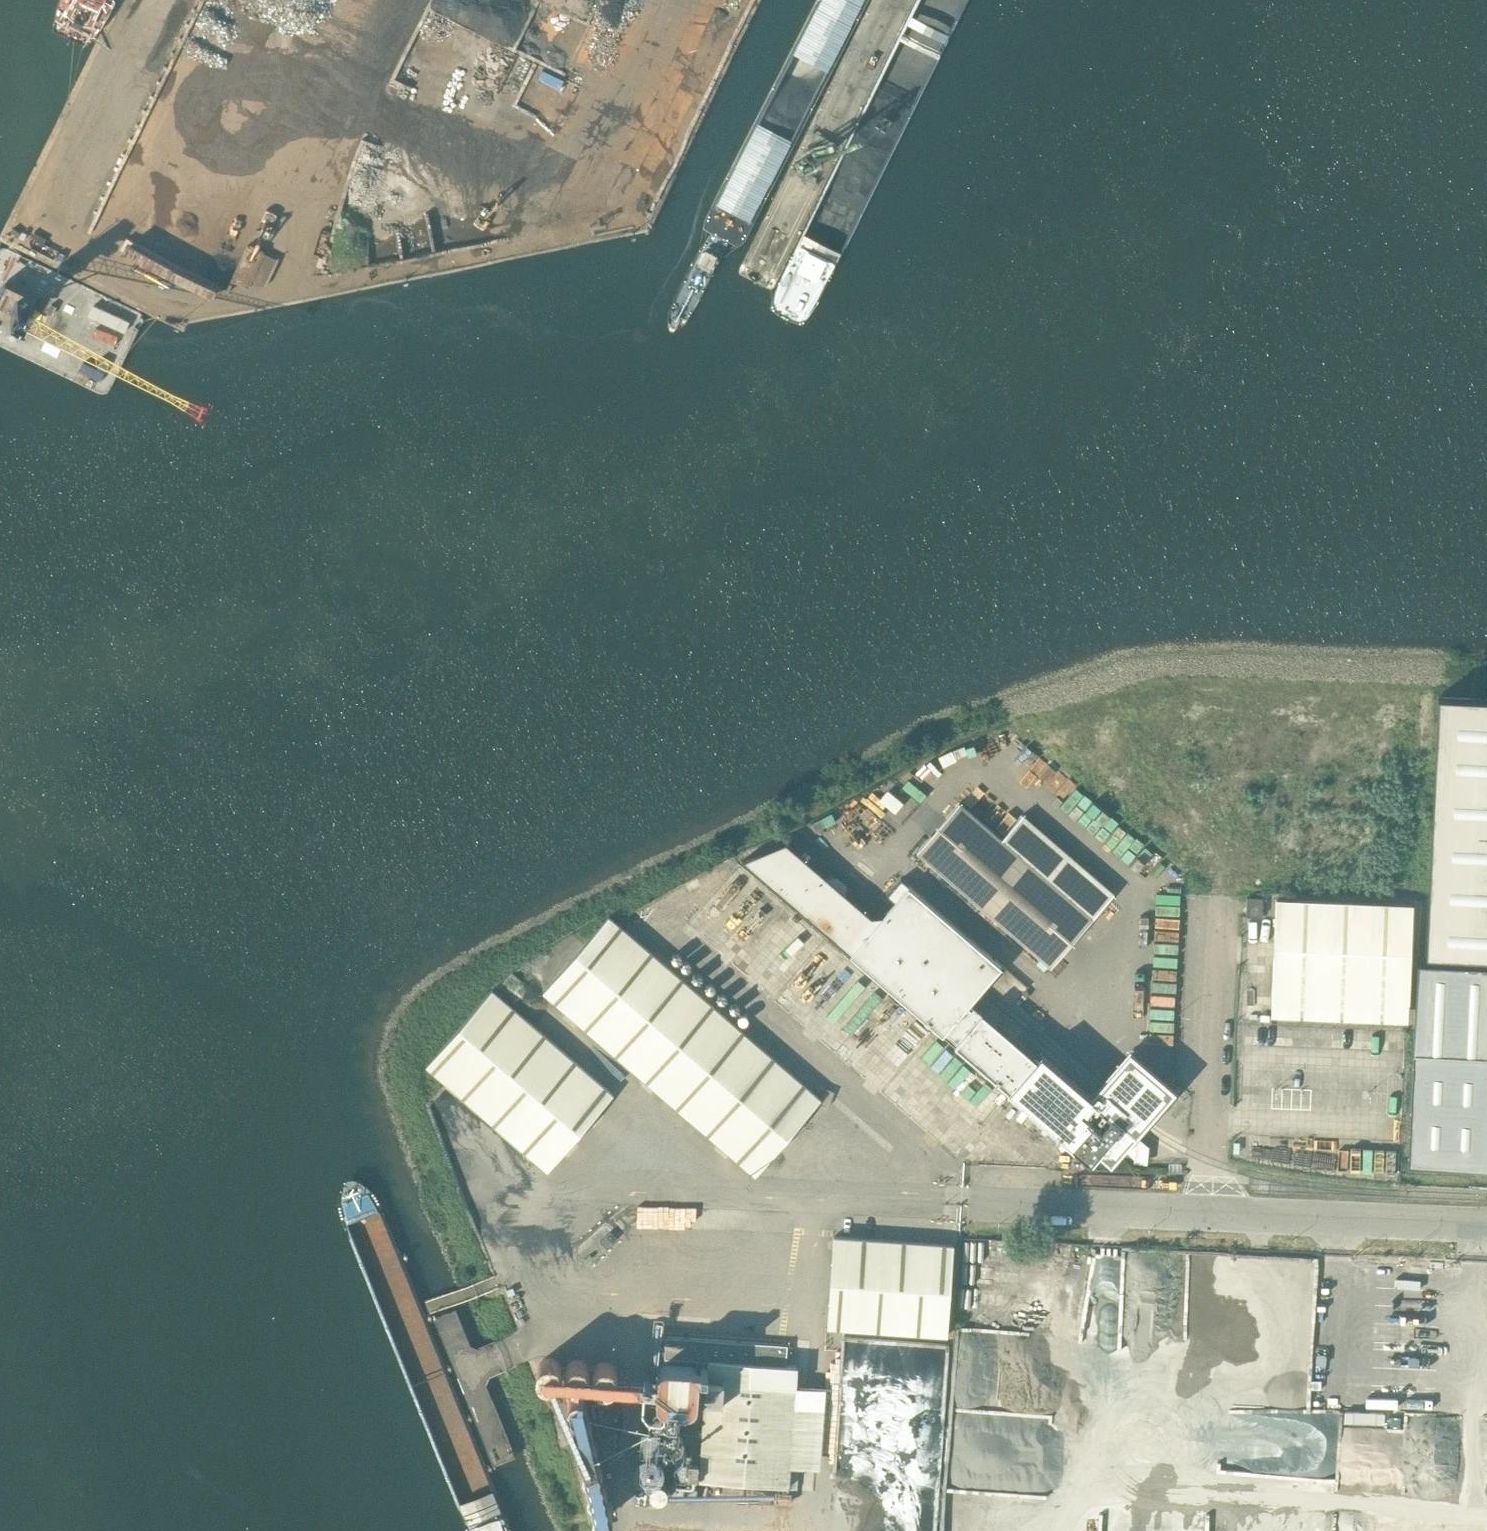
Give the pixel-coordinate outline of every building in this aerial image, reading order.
[(1425,955),(1486,958),(1486,698),(1438,696),(1425,955)] [(1001,839),(959,802),(917,851),(1051,966),(1115,893),(1023,814),(1001,839)] [(1046,1120),(1078,1084),(1041,1053),(1035,1059),(969,1002),(1002,965),(908,884),(901,879),(887,895),(894,901),(877,921),(839,888),(786,842),(745,859),(809,917),(861,962),(1045,1122),(1046,1120)] [(686,923),(955,1157),(1008,1096),(738,863),(686,923)] [(1247,897),(1246,916),(1261,916),(1262,897),(1247,897)] [(1407,1021),(1412,919),(1413,904),(1275,898),(1271,1015),(1407,1021)] [(823,1097),(616,919),(611,914),(542,992),(755,1175),(784,1143),(823,1097)] [(1416,962),(1407,1166),(1428,1167),(1482,1169),(1486,1170),(1486,965),(1416,962)] [(613,1094),(492,989),(426,1066),(548,1171),(613,1094)] [(1046,1120),(1057,1131),(1056,1132),(1089,1160),(1096,1152),(1109,1164),(1122,1150),(1133,1159),(1144,1160),(1144,1159),(1138,1158),(1139,1145),(1131,1138),(1175,1088),(1130,1048),(1090,1095),(1078,1084),(1046,1120)] [(611,1231),(601,1241),(606,1247),(617,1237),(611,1231)] [(953,1244),(833,1236),(827,1327),(947,1335),(953,1244)] [(665,1357),(698,1360),(697,1364),(669,1362),(666,1362),(662,1365),(659,1368),(657,1370),(657,1375),(642,1375),(642,1385),(656,1385),(656,1395),(657,1398),(660,1402),(665,1404),(683,1406),(688,1405),(692,1404),(695,1402),(697,1396),(707,1396),(700,1480),(789,1487),(798,1365),(786,1364),(788,1345),(667,1336),(665,1357)]
